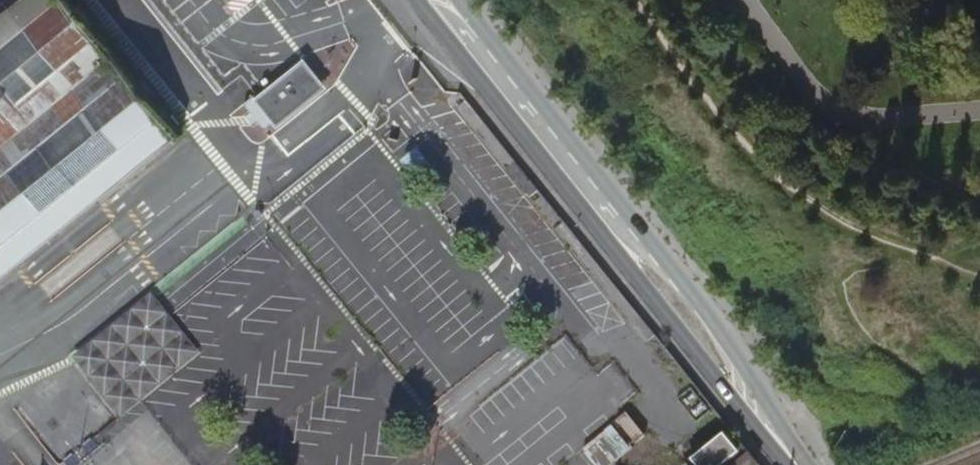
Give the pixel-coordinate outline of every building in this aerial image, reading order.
[(0,18),(0,278),(183,130),(135,74),(76,0),(23,0),(0,18)] [(300,66),(258,101),(276,122),(318,88),(300,66)] [(156,292),(78,356),(124,414),(203,351),(156,292)] [(594,464),(611,464),(632,450),(614,426),(582,449),(594,464)] [(731,448),(718,429),(702,442),(716,460),(731,448)] [(702,442),(686,454),(695,464),(710,464),(716,460),(702,442)] [(744,449),(732,459),(737,464),(757,464),(744,449)]
